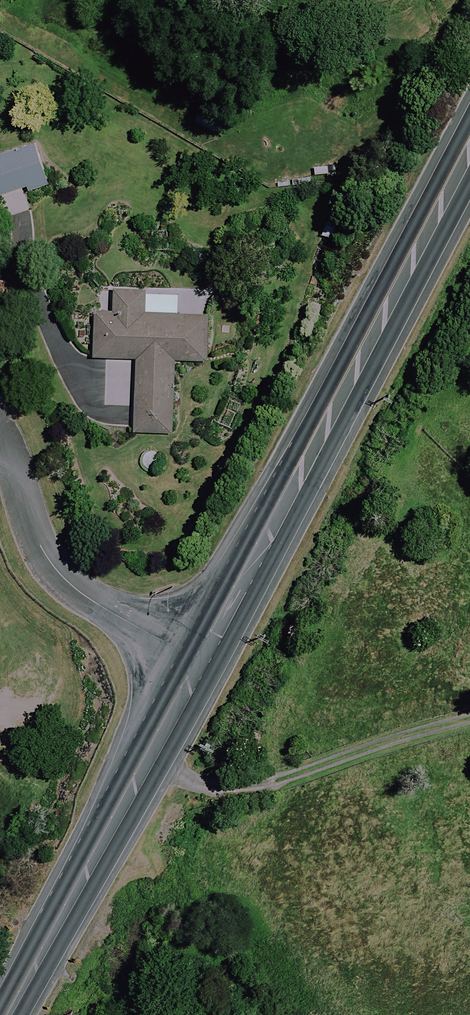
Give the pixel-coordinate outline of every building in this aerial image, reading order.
[(37,145),(0,157),(0,197),(29,188),(30,191),(50,185),(37,145)] [(147,291),(118,291),(118,313),(97,312),(96,358),(137,359),(135,433),(175,434),(177,361),(207,362),(208,317),(146,315),(147,291)]
